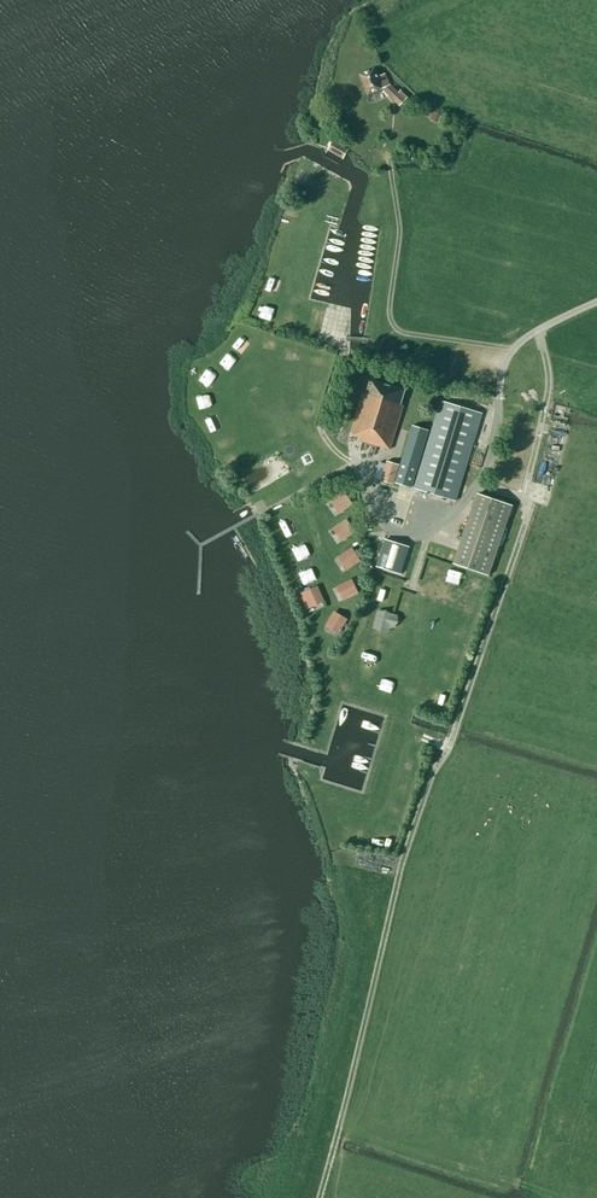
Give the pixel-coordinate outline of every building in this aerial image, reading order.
[(382,89),(399,105),(405,99),(390,85),(385,73),(378,76),(374,68),(360,74),(368,95),(382,89)] [(441,115),(433,111),(433,112),(431,111),(428,117),(430,118),(429,120),(436,123),(437,122),(440,123),(443,116),(440,115),(441,115)] [(348,149),(332,140),(327,150),(342,158),(348,149)] [(403,405),(400,404),(405,390),(370,379),(366,393),(363,393),(350,434),(358,437),(361,438),(360,441),(390,449),(403,405)] [(414,488),(455,501),(482,413),(441,401),(414,488)] [(204,418),(211,432),(224,426),(217,412),(204,418)] [(399,467),(394,483),(411,488),(429,430),(411,425),(399,467)] [(394,483),(399,467),(385,463),(379,484),(393,487),(394,483)] [(477,494),(453,564),(488,576),(512,506),(477,494)] [(342,497),(325,507),(332,519),(348,509),(342,497)] [(289,538),(297,534),(288,517),(280,521),(289,538)] [(357,532),(347,519),(331,530),(340,544),(357,532)] [(376,567),(401,574),(409,546),(384,539),(376,567)] [(359,564),(351,551),(336,560),(344,573),(359,564)] [(303,586),(316,581),(313,572),(299,577),(303,586)] [(352,581),(335,588),(341,603),(358,597),(352,581)] [(324,608),(315,590),(302,596),(311,614),(324,608)] [(374,630),(397,633),(399,613),(376,611),(374,630)] [(347,621),(332,613),(323,629),(338,637),(347,621)] [(393,693),(395,687),(382,683),(380,690),(393,693)]
